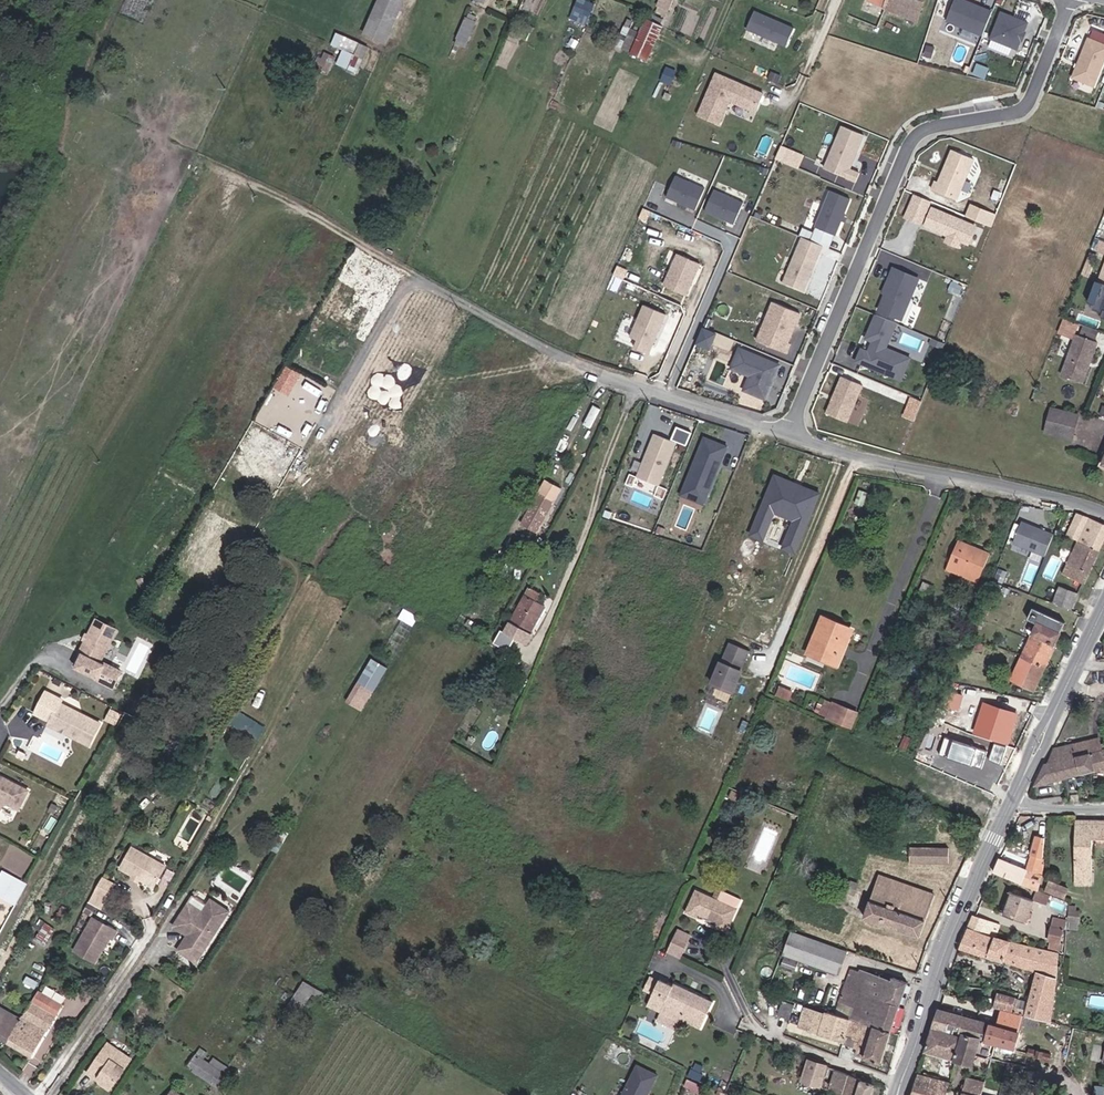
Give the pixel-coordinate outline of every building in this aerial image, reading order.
[(407,0),(381,0),(365,35),(386,45),(407,0)] [(596,2),(591,0),(577,0),(570,16),(586,23),(596,2)] [(658,7),(669,11),(675,0),(661,0),(658,7)] [(702,11),(705,0),(685,0),(684,4),(702,11)] [(867,3),(917,24),(925,0),(869,0),(867,3)] [(982,34),(991,10),(967,0),(953,0),(945,20),(982,34)] [(794,29),(754,11),(746,29),(786,46),(794,29)] [(1000,11),(989,38),(1016,49),(1027,22),(1000,11)] [(466,50),(477,23),(468,19),(456,45),(466,50)] [(634,54),(633,55),(636,56),(651,24),(648,22),(641,36),(634,54)] [(651,24),(636,56),(648,62),(663,29),(651,24)] [(618,47),(634,54),(641,36),(626,29),(618,47)] [(370,49),(337,35),(331,48),(343,53),(337,65),(357,75),(359,70),(361,70),(370,49)] [(1085,37),(1068,76),(1089,85),(1103,52),(1103,45),(1085,37)] [(320,52),(318,68),(332,69),(334,53),(320,52)] [(671,87),(676,75),(667,70),(662,83),(671,87)] [(716,73),(697,116),(718,125),(729,100),(739,105),(743,96),(760,104),(764,94),(716,73)] [(708,89),(700,86),(697,93),(705,97),(708,89)] [(756,112),(760,104),(743,96),(739,105),(756,112)] [(849,170),(853,160),(851,159),(853,153),(856,154),(863,136),(841,127),(824,169),(855,183),(859,174),(849,170)] [(776,161),(787,166),(792,154),(781,149),(776,161)] [(935,191),(950,197),(953,189),(958,191),(971,159),(954,153),(942,183),(938,182),(935,191)] [(698,208),(708,187),(679,174),(669,195),(698,208)] [(955,199),(958,191),(953,189),(950,197),(955,199)] [(736,225),(745,203),(716,190),(707,212),(736,225)] [(849,200),(830,192),(815,228),(834,236),(849,200)] [(914,195),(910,205),(925,212),(930,202),(914,195)] [(925,212),(910,205),(905,218),(920,225),(925,212)] [(974,226),(931,208),(923,226),(947,235),(944,241),(955,246),(957,240),(967,244),(974,226)] [(834,236),(815,228),(813,233),(809,241),(822,246),(829,249),(834,236)] [(802,238),(809,241),(813,233),(802,229),(799,236),(802,238)] [(783,283),(804,291),(822,246),(809,241),(802,238),(783,283)] [(700,263),(677,252),(663,284),(686,294),(700,263)] [(833,270),(837,257),(820,252),(816,265),(833,270)] [(891,268),(886,278),(889,279),(885,289),(876,309),(899,319),(916,278),(891,268)] [(1098,284),(1096,283),(1088,305),(1103,310),(1103,285),(1098,284)] [(647,349),(655,332),(652,331),(655,325),(657,326),(665,310),(643,300),(629,332),(637,335),(633,343),(647,349)] [(788,344),(793,331),(791,330),(793,324),(796,325),(800,314),(770,301),(754,340),(787,354),(791,345),(788,344)] [(896,323),(876,315),(869,332),(871,333),(870,336),(874,338),(868,352),(861,349),(856,362),(897,379),(907,357),(886,348),(896,323)] [(715,322),(708,319),(704,328),(711,331),(715,322)] [(1081,325),(1079,334),(1097,338),(1099,329),(1081,325)] [(711,331),(704,328),(697,343),(710,349),(717,333),(711,331)] [(1081,385),(1096,345),(1075,337),(1061,377),(1081,385)] [(944,344),(934,339),(932,344),(942,349),(944,344)] [(782,367),(743,350),(735,370),(753,378),(748,392),(769,401),(782,367)] [(842,377),(826,414),(847,422),(863,385),(842,377)] [(914,419),(922,399),(912,394),(903,414),(914,419)] [(1046,433),(1073,439),(1078,417),(1051,411),(1046,433)] [(670,431),(685,437),(689,427),(674,421),(670,431)] [(652,436),(634,479),(656,488),(673,445),(652,436)] [(705,498),(725,448),(702,439),(682,489),(705,498)] [(536,531),(559,490),(545,483),(523,523),(536,531)] [(792,494),(775,487),(752,540),(760,543),(766,540),(776,517),(796,525),(786,549),(788,555),(796,558),(816,510),(798,503),(802,495),(792,494)] [(1103,543),(1103,525),(1079,514),(1077,513),(1073,523),(1066,536),(1078,542),(1062,575),(1084,585),(1103,543)] [(1044,557),(1053,536),(1020,522),(1011,544),(1044,557)] [(977,582),(989,555),(957,542),(946,570),(977,582)] [(1046,575),(1056,579),(1062,558),(1052,555),(1046,575)] [(996,575),(992,583),(1001,587),(1005,579),(996,575)] [(1072,611),(1078,594),(1051,584),(1045,602),(1072,611)] [(524,596),(509,622),(529,633),(543,608),(540,606),(544,599),(532,593),(528,598),(524,596)] [(983,617),(986,609),(979,606),(976,614),(981,616),(983,617)] [(1053,646),(1063,623),(1031,610),(1026,621),(1035,625),(1028,641),(1037,645),(1040,640),(1053,646)] [(851,631),(821,618),(806,655),(837,668),(851,631)] [(122,632),(101,620),(75,663),(100,678),(110,661),(106,659),(122,632)] [(495,644),(506,651),(510,642),(499,636),(495,644)] [(1028,641),(1019,659),(1045,669),(1056,647),(1053,646),(1040,640),(1037,645),(1028,641)] [(751,650),(731,642),(714,682),(734,690),(751,650)] [(363,710),(389,666),(371,656),(346,700),(363,710)] [(1019,659),(1009,681),(1034,693),(1045,669),(1019,659)] [(527,689),(512,681),(506,692),(522,700),(527,689)] [(709,685),(707,691),(731,698),(733,691),(709,685)] [(63,697),(47,687),(35,708),(49,717),(47,720),(86,745),(99,724),(61,700),(63,697)] [(780,700),(793,705),(797,696),(784,690),(780,700)] [(939,702),(932,718),(950,726),(957,710),(939,702)] [(858,714),(833,703),(826,719),(851,729),(858,714)] [(1008,746),(1018,714),(993,707),(987,726),(991,727),(987,740),(1008,746)] [(258,734),(262,722),(245,717),(241,728),(258,734)] [(1047,760),(1061,758),(1102,749),(1101,742),(1099,736),(1053,748),(1047,760)] [(484,742),(476,757),(494,768),(501,752),(484,742)] [(1065,779),(1103,769),(1103,749),(1102,749),(1061,758),(1065,779)] [(926,756),(922,765),(934,770),(938,761),(926,756)] [(1047,760),(1035,786),(1065,779),(1061,758),(1047,760)] [(0,770),(0,799),(4,798),(15,804),(26,787),(0,770)] [(0,812),(0,817),(9,822),(16,810),(4,804),(0,812)] [(1089,885),(1091,839),(1095,839),(1103,839),(1103,821),(1074,819),(1071,883),(1089,885)] [(166,864),(132,845),(120,866),(134,873),(135,874),(154,885),(166,864)] [(911,848),(911,851),(911,864),(912,865),(948,865),(948,848),(911,848)] [(911,864),(911,851),(903,851),(903,864),(911,864)] [(1000,859),(994,872),(1035,890),(1042,875),(1039,874),(1040,867),(1038,866),(1040,856),(1029,853),(1025,870),(1000,859)] [(0,878),(0,894),(16,902),(27,881),(13,873),(10,878),(2,873),(0,878)] [(907,884),(880,874),(875,886),(903,895),(907,884)] [(115,881),(103,875),(94,889),(106,896),(115,881)] [(723,885),(718,882),(715,888),(720,890),(723,885)] [(919,938),(934,894),(907,884),(903,895),(875,886),(864,918),(919,938)] [(1043,893),(1048,896),(1059,901),(1064,891),(1047,884),(1043,893)] [(688,914),(699,891),(691,888),(681,910),(688,914)] [(716,899),(720,890),(715,888),(711,897),(716,899)] [(100,906),(106,896),(94,889),(89,899),(96,903),(100,906)] [(699,891),(688,914),(693,916),(694,913),(711,921),(720,901),(716,900),(711,897),(699,891)] [(1024,923),(1034,902),(1010,891),(1000,913),(1024,923)] [(1044,905),(1048,896),(1043,893),(1038,891),(1034,901),(1044,905)] [(232,910),(212,897),(203,910),(189,901),(172,926),(186,936),(177,950),(197,962),(232,910)] [(91,912),(96,903),(89,899),(83,908),(91,912)] [(737,910),(720,901),(711,921),(716,923),(714,926),(727,932),(737,910)] [(1069,904),(1066,929),(1075,930),(1075,923),(1079,923),(1079,912),(1076,911),(1076,906),(1069,904)] [(117,928),(93,915),(74,948),(95,960),(109,935),(112,937),(117,928)] [(999,923),(971,915),(966,927),(985,932),(985,935),(995,938),(999,923)] [(48,950),(57,933),(43,924),(39,932),(43,935),(37,943),(48,950)] [(1063,928),(1049,924),(1045,939),(1039,937),(1036,946),(1063,953),(1064,944),(1062,944),(1063,928)] [(1038,1017),(1050,1020),(1056,954),(995,938),(985,935),(985,932),(966,927),(959,949),(1034,971),(1023,1014),(1038,1017)] [(672,928),(668,936),(683,943),(687,935),(672,928)] [(846,950),(822,942),(792,932),(779,970),(795,975),(799,963),(837,975),(846,950)] [(669,955),(676,958),(683,943),(668,936),(661,951),(669,955)] [(835,1016),(891,1034),(907,982),(893,978),(892,981),(861,971),(860,973),(849,970),(835,1016)] [(650,995),(657,980),(652,977),(645,993),(650,995)] [(292,999),(305,1005),(311,993),(322,998),(326,991),(302,979),(292,999)] [(667,984),(657,980),(650,995),(659,999),(654,1012),(666,1017),(680,987),(668,981),(667,984)] [(44,991),(64,1002),(68,995),(48,984),(44,991)] [(680,987),(666,1017),(676,1022),(678,1019),(698,1028),(711,1001),(680,987)] [(20,1018),(6,1043),(31,1057),(61,1005),(36,990),(20,1018)] [(999,1008),(1006,1009),(1010,995),(997,991),(993,1006),(999,1008)] [(1006,1009),(1012,1011),(1015,996),(1010,995),(1006,1009)] [(779,1017),(789,1020),(795,1006),(784,1003),(779,1017)] [(6,1043),(20,1018),(0,1007),(0,1039),(6,1043)] [(835,1016),(805,1007),(798,1027),(845,1043),(844,1047),(856,1051),(855,1057),(881,1065),(891,1034),(835,1016)] [(1006,1009),(999,1008),(995,1025),(1019,1031),(1023,1014),(1012,1011),(1006,1009)] [(995,1025),(938,1009),(925,1052),(971,1066),(975,1053),(981,1056),(985,1042),(1014,1050),(1019,1031),(995,1025)] [(1035,1028),(1038,1017),(1023,1014),(1021,1025),(1035,1028)] [(1103,1048),(1103,1044),(1103,1036),(1085,1031),(1082,1043),(1103,1048)] [(131,1059),(109,1043),(88,1074),(110,1089),(131,1059)] [(1050,1055),(1028,1050),(1027,1055),(1048,1061),(1050,1055)] [(208,1064),(223,1075),(228,1068),(213,1057),(208,1064)] [(214,1087),(223,1075),(208,1064),(202,1059),(193,1071),(214,1087)] [(876,1085),(811,1061),(804,1080),(837,1092),(836,1094),(873,1094),(876,1085)] [(622,1094),(648,1094),(658,1075),(637,1065),(622,1094)] [(946,1088),(947,1083),(918,1075),(913,1091),(926,1094),(944,1094),(946,1088)] [(964,1078),(960,1094),(1018,1094),(1018,1093),(964,1078)] [(704,1089),(687,1080),(685,1086),(701,1094),(704,1089)]
